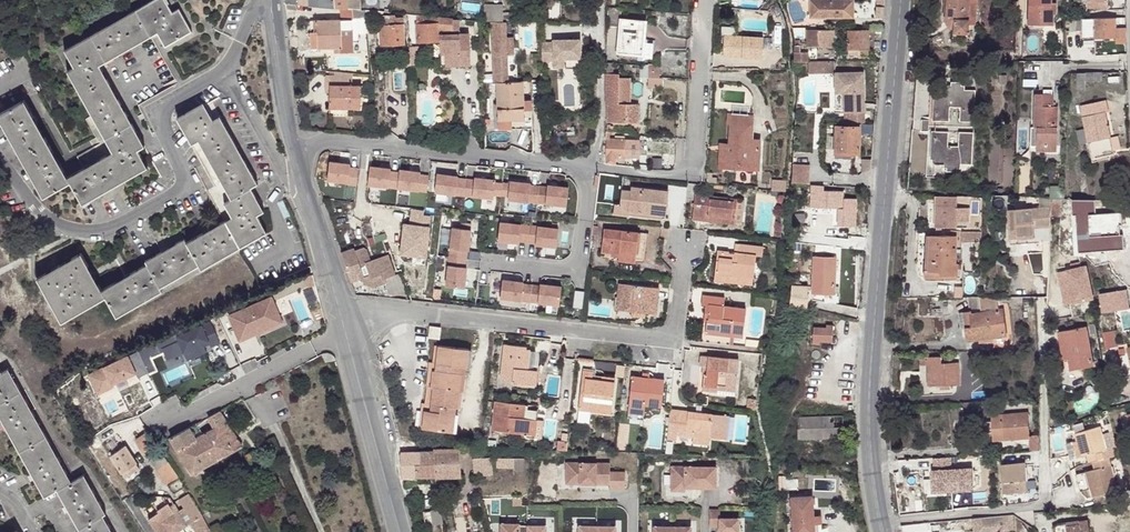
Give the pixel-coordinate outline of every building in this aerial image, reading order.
[(179,10),(172,14),(165,0),(155,0),(65,50),(74,67),(68,71),(112,152),(67,176),(25,100),(0,113),(0,118),(43,198),(71,183),(82,204),(148,168),(138,150),(145,146),(100,66),(157,35),(165,49),(192,33),(179,10)] [(310,6),(335,8),(334,0),(309,0),(310,6)] [(359,10),(359,0),(334,0),(335,8),(359,10)] [(852,0),(808,0),(808,15),(843,16),(843,8),(852,8),(852,0)] [(884,0),(876,0),(874,18),(882,18),(884,0)] [(945,17),(946,20),(948,24),(952,27),(957,27),(960,26),(960,30),(974,30),(975,15),(972,15),(972,0),(946,0),(945,17)] [(1024,21),(1036,22),(1036,26),(1036,27),(1049,27),(1049,16),(1053,16),(1053,4),(1048,4),(1048,0),(1025,0),(1024,21)] [(1086,12),(1106,12),(1106,0),(1086,0),(1086,5),(1086,12)] [(363,21),(364,14),(351,12),(350,19),(363,21)] [(390,13),(382,12),(383,27),(381,27),(382,47),(404,45),(403,26),(396,26),(395,17),(390,17),(390,13)] [(515,13),(506,13),(506,22),(515,22),(515,13)] [(452,19),(448,18),(416,16),(417,45),(440,45),(440,31),(452,30),(452,19)] [(310,48),(314,48),(320,48),(341,48),(342,19),(315,19),(314,33),(310,33),(310,48)] [(1125,37),(1125,19),(1069,21),(1068,28),(1084,28),(1085,38),(1114,38),(1114,44),(1126,43),(1125,37)] [(645,54),(649,24),(620,20),(617,51),(645,54)] [(490,22),(491,50),(492,80),(496,80),(497,118),(524,118),(523,97),(523,78),(507,78),(506,49),(511,49),(509,33),(504,33),(504,22),(490,22)] [(834,47),(833,30),(808,29),(808,39),(824,39),(824,47),(834,47)] [(459,37),(459,33),(452,33),(452,30),(440,31),(440,45),(440,57),(440,69),(470,68),(469,37),(459,37)] [(868,49),(868,31),(847,31),(847,49),(868,49)] [(763,55),(764,35),(726,33),(725,53),(763,55)] [(914,47),(923,48),(923,38),(915,37),(914,47)] [(553,42),(541,43),(542,61),(554,60),(554,67),(564,67),(563,58),(581,57),(580,38),(553,39),(553,42)] [(417,49),(409,49),(410,59),(418,59),(417,49)] [(805,52),(794,52),(795,61),(805,61),(805,52)] [(304,59),(291,60),(292,68),(306,70),(304,59)] [(808,61),(808,71),(829,70),(828,60),(808,61)] [(649,63),(640,63),(640,76),(648,76),(649,63)] [(612,72),(605,72),(605,119),(636,120),(636,102),(627,102),(627,76),(618,76),(618,72),(612,72)] [(861,72),(832,73),(833,94),(840,94),(841,113),(862,113),(861,72)] [(353,87),(353,75),(333,73),(333,75),(325,75),(325,86),(329,86),(329,93),(329,106),(341,106),(341,109),(360,110),(360,87),(353,87)] [(1101,82),(1101,74),(1075,74),(1075,90),(1084,90),(1085,82),(1101,82)] [(664,77),(653,76),(653,86),(664,86),(664,77)] [(935,79),(920,79),(917,134),(914,175),(927,176),(935,79)] [(1055,96),(1054,91),(1046,91),(1045,95),(1038,95),(1035,128),(1038,129),(1037,147),(1057,149),(1060,109),(1056,108),(1057,97),(1055,96)] [(840,94),(833,94),(833,113),(841,113),(840,94)] [(1108,107),(1106,96),(1081,99),(1085,128),(1076,130),(1079,144),(1087,142),(1090,153),(1111,150),(1111,146),(1118,145),(1116,131),(1109,132),(1106,107),(1108,107)] [(524,118),(497,118),(498,127),(532,126),(530,97),(523,97),(524,118)] [(977,130),(978,108),(969,107),(969,103),(969,100),(965,99),(953,98),(949,98),(948,101),(939,101),(937,127),(950,128),(952,113),(962,114),(961,129),(977,130)] [(740,156),(741,132),(742,107),(720,106),(720,116),(718,139),(717,155),(740,156)] [(213,121),(205,107),(178,121),(190,144),(198,140),(230,200),(224,204),(231,218),(187,242),(185,239),(145,261),(147,265),(102,289),(82,252),(38,277),(64,322),(107,298),(118,317),(164,292),(162,288),(200,267),(202,270),(268,234),(258,215),(264,212),(251,188),(257,185),(220,117),(213,121)] [(857,153),(859,126),(835,126),(834,152),(850,153),(857,153)] [(422,130),(412,131),(413,142),(422,143),(422,130)] [(750,133),(741,132),(740,156),(717,155),(718,139),(710,139),(709,161),(749,163),(750,133)] [(606,139),(606,163),(615,164),(615,157),(624,156),(624,139),(621,139),(621,135),(613,135),(613,138),(606,139)] [(964,162),(974,163),(975,139),(960,137),(959,151),(949,150),(950,136),(936,135),(934,162),(943,163),(943,168),(947,168),(959,169),(963,170),(964,166),(964,162)] [(350,163),(329,161),(328,179),(348,181),(348,183),(356,184),(358,168),(350,166),(350,163)] [(809,182),(809,162),(792,162),(792,182),(809,182)] [(391,168),(370,166),(367,185),(397,189),(399,171),(390,170),(391,168)] [(420,171),(399,169),(397,189),(427,192),(429,174),(420,174),(420,171)] [(458,176),(437,173),(435,192),(494,198),(496,180),(475,177),(474,179),(458,178),(458,176)] [(532,184),(510,181),(508,200),(566,206),(568,187),(548,185),(548,187),(531,186),(532,184)] [(823,186),(791,184),(791,192),(811,193),(811,207),(818,208),(836,209),(837,192),(823,192),(823,186)] [(631,210),(667,213),(669,190),(632,186),(631,190),(623,190),(621,204),(632,205),(631,210)] [(738,220),(740,197),(696,192),(693,218),(707,220),(708,216),(738,220)] [(953,196),(932,195),(931,231),(936,232),(936,226),(952,227),(953,222),(962,222),(963,208),(953,208),(953,196)] [(749,198),(740,197),(738,220),(708,216),(707,220),(746,223),(749,198)] [(1058,217),(1059,198),(1050,197),(1049,217),(1058,217)] [(615,203),(614,212),(631,214),(631,210),(632,205),(621,204),(615,203)] [(1039,231),(1038,206),(1007,209),(1009,233),(1039,231)] [(801,222),(802,213),(793,213),(792,221),(801,222)] [(1120,224),(1119,213),(1088,214),(1091,248),(1121,248),(1120,224)] [(559,229),(501,224),(499,242),(520,244),(520,242),(536,244),(536,245),(557,247),(559,229)] [(644,255),(647,229),(603,226),(601,248),(605,248),(604,255),(633,257),(634,254),(644,255)] [(471,230),(453,228),(446,287),(464,289),(467,268),(465,268),(467,251),(469,251),(471,230)] [(924,236),(923,271),(922,271),(921,278),(953,279),(953,270),(955,270),(956,249),(957,249),(957,245),(958,234),(949,233),(949,236),(924,236)] [(715,279),(731,280),(731,272),(755,274),(757,255),(764,255),(765,244),(739,241),(739,250),(718,249),(715,279)] [(354,248),(341,253),(351,283),(361,279),(377,273),(372,261),(368,250),(365,248),(355,251),(354,248)] [(389,256),(372,261),(377,273),(361,279),(365,288),(374,290),(387,284),(386,280),(397,276),(389,256)] [(834,293),(835,258),(814,257),(812,292),(834,293)] [(1083,266),(1055,272),(1062,304),(1090,298),(1083,266)] [(731,272),(731,280),(754,283),(755,274),(731,272)] [(524,281),(502,278),(500,297),(560,303),(562,285),(540,282),(540,284),(523,283),(524,281)] [(624,308),(626,281),(620,281),(617,308),(624,308)] [(660,284),(626,281),(624,308),(657,312),(660,284)] [(808,296),(810,285),(794,284),(793,294),(798,295),(797,305),(810,307),(811,297),(808,296)] [(1127,304),(1125,285),(1105,287),(1107,306),(1127,304)] [(708,327),(733,330),(746,331),(748,307),(726,305),(727,296),(703,294),(703,302),(707,303),(706,311),(711,311),(710,318),(708,318),(708,327)] [(270,295),(227,314),(239,340),(282,320),(270,295)] [(983,298),(976,298),(964,298),(966,312),(959,313),(960,325),(962,339),(969,338),(1000,333),(997,308),(985,309),(983,298)] [(706,311),(704,330),(732,333),(733,330),(708,327),(708,318),(710,318),(711,311),(706,311)] [(208,320),(175,336),(177,340),(160,348),(166,359),(182,352),(186,359),(205,351),(203,346),(201,343),(207,340),(209,343),(210,346),(218,342),(208,320)] [(1093,364),(1085,325),(1059,330),(1066,369),(1093,364)] [(432,327),(432,330),(431,339),(440,339),(441,328),(432,327)] [(834,343),(836,329),(828,328),(816,327),(815,341),(822,342),(834,343)] [(703,340),(731,343),(732,333),(704,330),(703,340)] [(1116,346),(1114,331),(1104,332),(1105,347),(1116,346)] [(537,363),(538,349),(529,348),(529,345),(506,344),(503,379),(514,380),(514,382),(539,383),(541,363),(537,363)] [(435,412),(441,346),(437,346),(435,365),(432,364),(429,404),(425,404),(423,430),(427,430),(428,411),(435,412)] [(471,349),(441,346),(435,412),(428,411),(427,430),(458,432),(460,407),(463,407),(465,373),(463,373),(464,367),(469,367),(471,349)] [(1125,347),(1127,354),(1119,356),(1124,377),(1129,376),(1129,346),(1125,347)] [(136,378),(147,373),(137,351),(88,374),(97,393),(113,386),(111,384),(127,377),(126,375),(133,371),(136,378)] [(707,373),(705,388),(705,392),(740,395),(741,387),(744,358),(704,354),(704,366),(711,366),(710,373),(707,373)] [(962,383),(960,362),(934,363),(934,359),(923,360),(925,385),(962,383)] [(0,366),(0,414),(46,494),(58,488),(80,527),(77,529),(78,531),(114,531),(104,514),(107,511),(84,472),(73,479),(9,367),(3,370),(0,366)] [(618,374),(605,373),(595,372),(595,368),(585,368),(581,408),(595,409),(595,405),(615,407),(618,374)] [(129,382),(136,378),(133,371),(126,375),(127,377),(129,382)] [(630,403),(648,405),(649,402),(665,403),(667,375),(633,372),(630,403)] [(532,434),(531,437),(544,438),(545,420),(539,419),(540,409),(527,408),(527,403),(497,401),(495,431),(532,434)] [(647,415),(648,405),(630,403),(629,413),(647,415)] [(595,405),(595,409),(595,412),(615,413),(615,407),(595,405)] [(696,408),(673,406),(670,437),(679,438),(679,433),(696,434),(697,428),(713,430),(712,435),(729,437),(731,411),(703,409),(696,408)] [(241,447),(219,410),(207,417),(214,429),(203,435),(197,423),(170,438),(191,474),(241,447)] [(991,440),(1024,438),(1027,438),(1026,411),(990,414),(991,440)] [(842,415),(820,416),(820,427),(842,426),(842,415)] [(820,427),(820,416),(797,416),(798,439),(842,437),(842,426),(820,427)] [(1108,445),(1102,423),(1076,430),(1078,438),(1067,442),(1071,455),(1089,450),(1091,458),(1094,457),(1096,465),(1086,467),(1091,485),(1094,492),(1119,485),(1110,453),(1109,453),(1106,446),(1108,445)] [(697,428),(696,434),(696,440),(712,441),(712,435),(713,430),(697,428)] [(160,465),(167,461),(146,431),(134,438),(155,469),(157,467),(160,465)] [(1028,450),(1039,449),(1039,434),(1027,435),(1028,450)] [(569,444),(561,444),(560,453),(569,454),(569,444)] [(135,463),(123,445),(110,453),(121,471),(135,463)] [(433,451),(434,476),(434,477),(460,475),(459,448),(432,449),(433,451)] [(1040,462),(1039,449),(1028,450),(1017,451),(1019,462),(1013,462),(1013,474),(1013,492),(1035,490),(1034,461),(1040,462)] [(401,478),(417,477),(415,451),(400,452),(401,478)] [(415,451),(417,477),(434,476),(433,451),(415,451)] [(969,455),(933,457),(934,469),(932,469),(933,491),(972,489),(972,467),(970,467),(969,455)] [(512,467),(512,457),(494,458),(495,468),(512,467)] [(522,458),(512,457),(512,467),(522,468),(522,458)] [(250,462),(257,474),(263,470),(257,458),(250,462)] [(490,458),(472,459),(473,476),(490,475),(490,458)] [(157,467),(166,483),(177,476),(167,461),(160,465),(157,467)] [(608,463),(565,464),(565,484),(608,484),(608,489),(623,489),(623,472),(608,472),(608,463)] [(714,466),(670,466),(670,490),(683,490),(683,487),(699,487),(699,483),(714,483),(714,466)] [(1077,470),(1082,487),(1091,485),(1086,467),(1077,470)] [(183,485),(177,476),(166,483),(173,492),(183,485)] [(197,531),(209,531),(208,530),(201,515),(202,515),(188,493),(179,499),(184,507),(174,513),(167,503),(156,509),(158,512),(147,518),(156,531),(176,531),(191,522),(197,531)] [(812,515),(811,496),(790,497),(791,531),(813,531),(812,515)] [(708,509),(708,526),(718,526),(718,530),(722,530),(722,531),(737,531),(737,518),(719,518),(718,509),(708,509)] [(439,510),(429,512),(432,526),(442,525),(439,510)] [(429,512),(422,512),(425,527),(432,526),(429,512)] [(973,518),(975,531),(1014,531),(1012,514),(973,518)] [(812,515),(813,531),(818,531),(818,524),(821,524),(820,515),(817,515),(812,515)] [(1080,520),(1081,524),(1068,526),(1069,531),(1091,531),(1088,519),(1080,520)]
